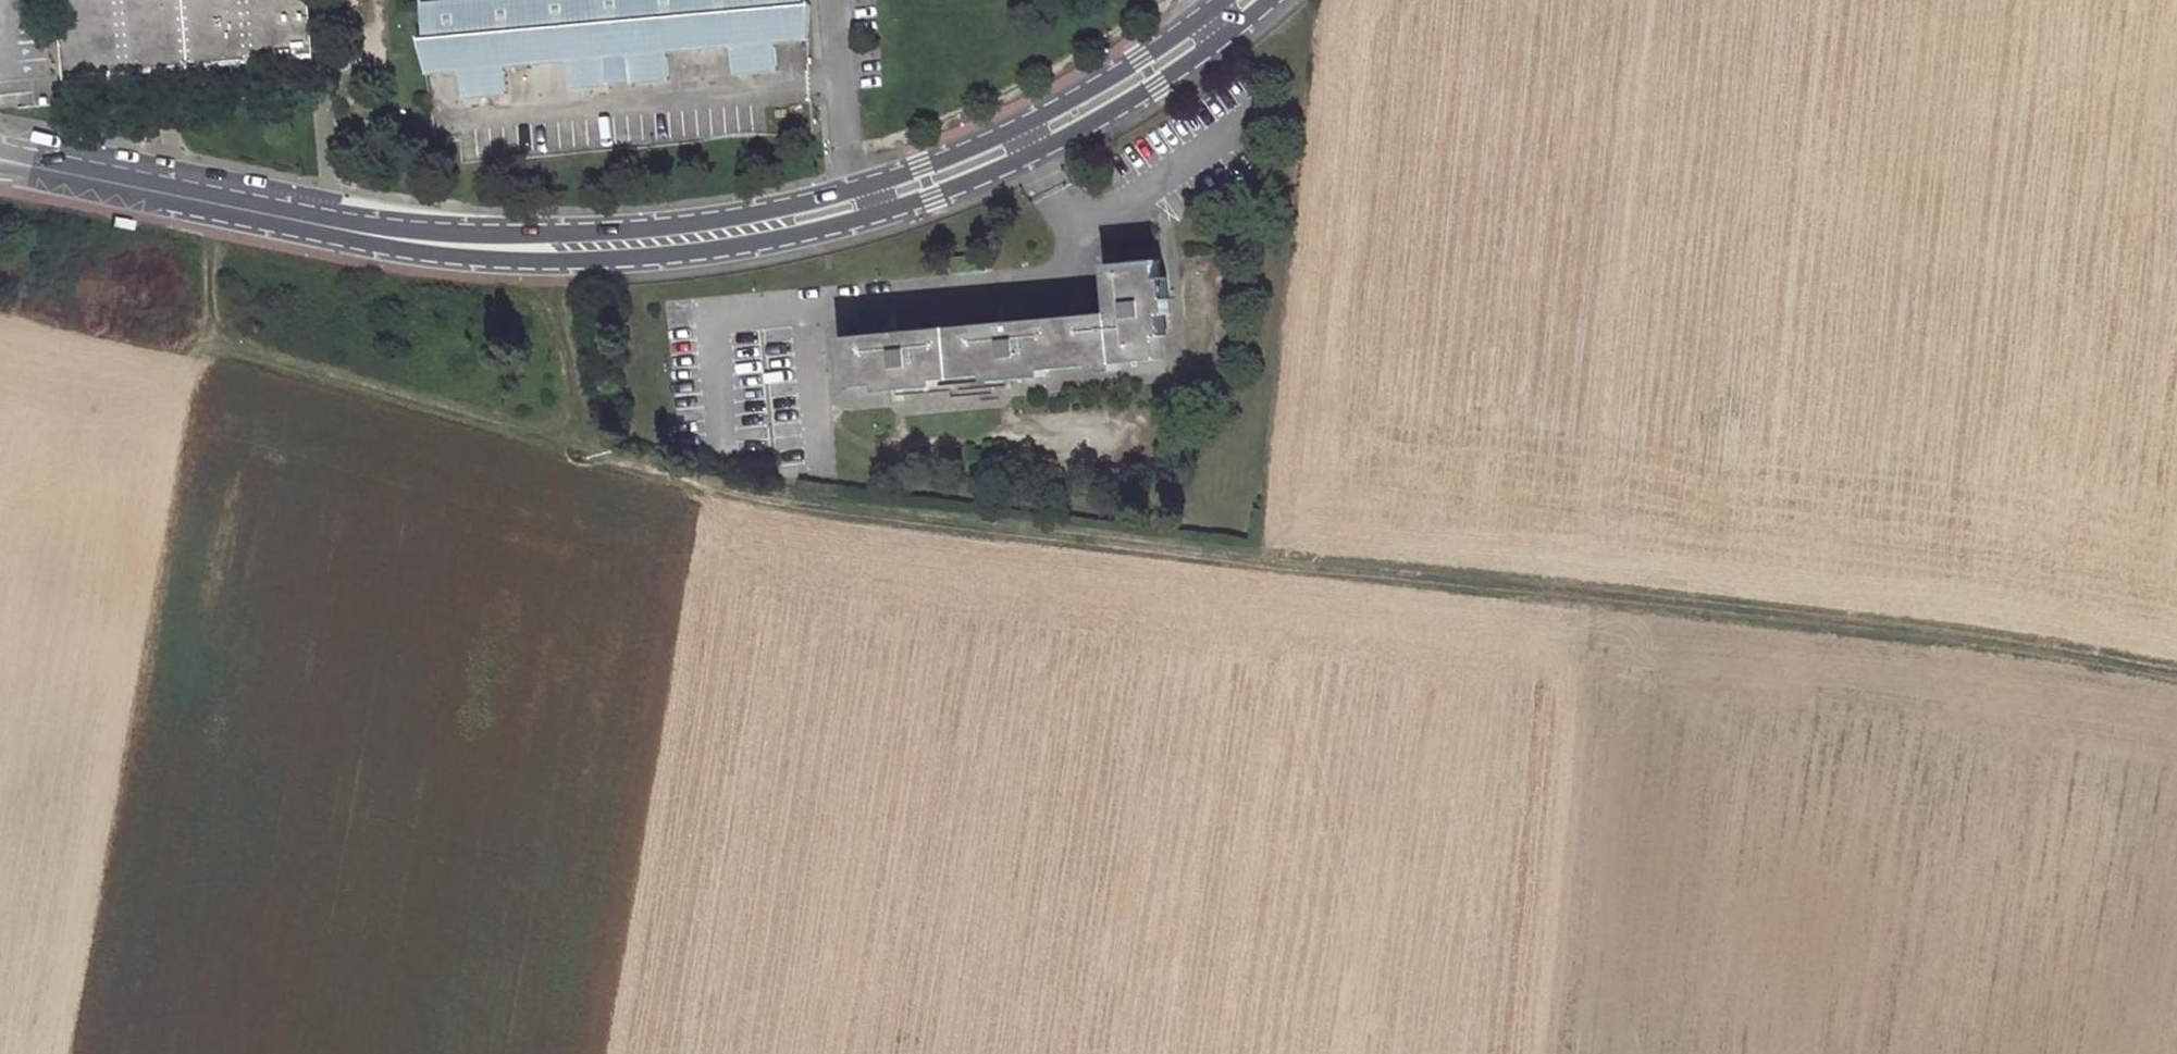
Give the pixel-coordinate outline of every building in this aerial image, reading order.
[(317,50),(312,0),(63,0),(70,73),(224,59),(317,50)] [(634,54),(636,79),(641,78),(642,82),(675,78),(672,50),(737,43),(740,72),(784,67),(781,40),(807,37),(818,36),(816,23),(814,2),(813,2),(813,0),(501,0),(423,8),(427,44),(426,44),(429,66),(429,75),(465,71),(468,98),(512,93),(510,65),(573,58),(576,84),(613,81),(613,78),(615,77),(613,56),(634,54)] [(1161,306),(1159,265),(1107,269),(1111,317),(845,343),(848,393),(902,388),(903,397),(918,395),(918,387),(1007,379),(1008,387),(1025,386),(1024,378),(1162,365),(1158,320),(1170,319),(1168,305),(1161,306)]
